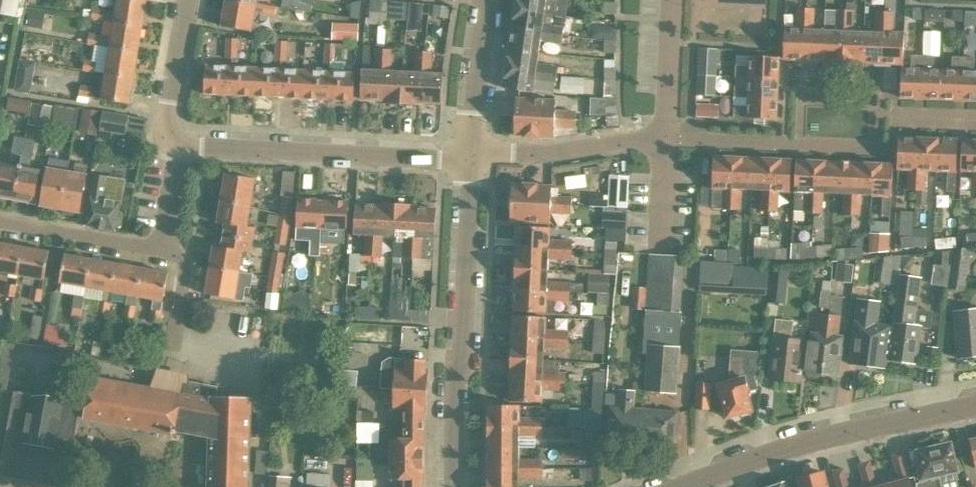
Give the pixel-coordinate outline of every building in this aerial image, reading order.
[(1,14),(17,17),(20,0),(4,0),(1,14)] [(91,18),(143,27),(147,1),(138,0),(118,0),(116,11),(93,7),(93,10),(84,8),(82,16),(92,17),(91,18)] [(232,0),(227,0),(222,27),(251,31),(255,8),(256,4),(232,0)] [(281,7),(302,10),(310,11),(311,0),(282,0),(281,7)] [(378,24),(387,24),(389,0),(369,0),(369,10),(366,10),(365,23),(378,24)] [(408,1),(392,0),(389,0),(389,12),(407,13),(408,1)] [(515,8),(545,13),(547,1),(566,4),(567,0),(516,0),(515,8)] [(408,13),(408,15),(422,16),(423,2),(409,1),(408,13)] [(605,2),(604,15),(617,16),(617,2),(605,2)] [(256,4),(255,8),(263,10),(262,14),(274,16),(275,7),(256,3),(256,4)] [(436,4),(435,16),(448,18),(449,6),(436,4)] [(912,18),(924,19),(925,8),(912,7),(912,18)] [(515,8),(512,28),(562,36),(565,15),(545,13),(515,8)] [(783,59),(802,60),(805,8),(797,8),(796,28),(784,28),(783,59)] [(802,60),(823,61),(824,29),(813,29),(814,8),(805,8),(802,60)] [(925,8),(924,19),(925,19),(925,21),(943,22),(943,9),(925,8)] [(831,64),(843,64),(845,9),(836,9),(835,30),(824,29),(823,61),(831,62),(831,64)] [(845,9),(843,64),(856,65),(856,63),(863,63),(864,31),(853,31),(854,9),(845,9)] [(952,20),(965,21),(965,10),(953,9),(952,20)] [(874,32),(864,31),(863,63),(883,64),(885,11),(875,10),(874,32)] [(965,21),(975,21),(975,10),(965,10),(965,21)] [(893,11),(885,11),(883,64),(903,65),(904,33),(892,32),(893,11)] [(110,47),(110,48),(138,53),(143,27),(91,18),(91,19),(114,23),(112,36),(89,32),(87,45),(99,47),(100,45),(110,47)] [(359,24),(332,23),(331,40),(358,41),(359,24)] [(512,28),(509,48),(539,52),(541,41),(561,44),(562,36),(512,28)] [(604,29),(604,42),(616,42),(616,29),(604,29)] [(226,38),(225,58),(237,58),(238,38),(226,38)] [(276,40),(276,51),(287,51),(287,41),(276,40)] [(326,42),(325,53),(336,54),(337,43),(326,42)] [(616,42),(604,42),(604,53),(616,53),(616,42)] [(362,69),(361,99),(381,100),(384,49),(384,48),(385,48),(385,44),(377,43),(376,43),(375,48),(374,47),(373,62),(363,62),(362,69)] [(110,48),(106,73),(134,78),(138,53),(110,48)] [(389,104),(401,104),(403,71),(391,70),(392,49),(385,48),(384,48),(384,49),(381,100),(389,101),(389,104)] [(509,48),(507,68),(556,75),(557,65),(538,62),(539,52),(509,48)] [(716,75),(717,49),(697,48),(696,74),(716,75)] [(403,71),(401,104),(414,105),(414,102),(421,103),(424,51),(414,50),(413,71),(403,71)] [(287,51),(276,51),(275,60),(286,61),(287,51)] [(432,51),(424,51),(421,103),(442,104),(443,73),(431,72),(432,51)] [(336,54),(325,53),(324,63),(335,63),(336,54)] [(900,98),(921,99),(923,55),(912,54),(911,69),(901,68),(900,98)] [(921,99),(941,100),(943,70),(933,70),(934,55),(923,55),(921,99)] [(749,77),(749,78),(778,79),(779,57),(750,56),(749,65),(735,65),(735,77),(749,77)] [(941,100),(961,100),(963,57),(952,56),(951,70),(943,70),(941,100)] [(961,100),(975,101),(975,71),(974,71),(974,57),(963,57),(961,100)] [(20,59),(15,89),(29,91),(34,61),(20,59)] [(84,59),(82,70),(95,72),(97,61),(84,59)] [(204,94),(232,95),(234,67),(206,65),(204,94)] [(232,95),(256,96),(257,68),(234,67),(232,95)] [(604,67),(604,80),(605,80),(616,80),(617,68),(604,67)] [(256,96),(279,98),(280,69),(257,68),(256,96)] [(556,75),(507,68),(503,88),(554,96),(556,75)] [(279,98),(304,99),(305,70),(280,69),(279,98)] [(304,99),(325,100),(327,72),(305,70),(304,99)] [(327,72),(325,100),(354,102),(355,73),(327,72)] [(134,78),(106,73),(103,88),(80,84),(78,96),(130,104),(134,78)] [(715,77),(696,76),(695,95),(714,96),(715,77)] [(585,80),(561,77),(560,92),(583,95),(585,80)] [(748,97),(748,98),(777,99),(778,79),(749,78),(749,85),(735,85),(734,97),(748,97)] [(604,98),(604,104),(605,104),(616,103),(615,97),(616,96),(616,80),(605,80),(604,80),(604,98)] [(6,110),(27,114),(30,99),(9,95),(6,110)] [(777,99),(748,98),(748,106),(734,106),(733,117),(747,118),(776,119),(777,99)] [(516,99),(515,117),(576,120),(577,111),(556,110),(556,100),(516,99)] [(28,125),(51,128),(54,106),(32,103),(28,125)] [(604,104),(606,116),(618,115),(616,103),(605,104),(604,104)] [(694,103),(694,116),(706,116),(706,103),(694,103)] [(55,104),(53,118),(73,121),(75,107),(55,104)] [(83,108),(79,132),(98,135),(102,111),(83,108)] [(126,135),(129,116),(103,111),(98,141),(110,142),(112,133),(126,135)] [(137,113),(134,127),(149,131),(153,117),(137,113)] [(618,115),(606,116),(607,127),(619,126),(618,115)] [(576,120),(515,117),(514,135),(525,136),(525,137),(539,138),(539,136),(554,137),(555,127),(576,128),(576,120)] [(15,200),(26,138),(15,136),(9,165),(0,163),(0,195),(5,195),(5,198),(15,200)] [(907,190),(917,190),(919,138),(899,137),(897,169),(908,170),(907,190)] [(26,138),(15,200),(24,202),(25,199),(35,201),(41,171),(30,169),(35,139),(26,138)] [(926,170),(936,171),(938,138),(919,138),(917,190),(925,190),(926,170)] [(938,138),(936,171),(947,171),(946,191),(955,192),(958,139),(938,138)] [(962,140),(960,171),(972,171),(971,192),(975,192),(975,140),(962,140)] [(711,208),(731,209),(733,157),(713,156),(711,208)] [(57,207),(61,208),(67,173),(69,160),(50,157),(42,204),(46,205),(45,208),(47,211),(54,212),(57,210),(57,207)] [(741,190),(751,190),(753,158),(733,157),(731,209),(740,210),(741,190)] [(760,211),(769,211),(772,159),(753,158),(751,190),(761,191),(760,211)] [(772,159),(769,211),(778,212),(779,191),(790,192),(792,160),(772,159)] [(804,213),(813,213),(816,160),(796,160),(794,210),(804,210),(804,213)] [(816,160),(813,213),(814,213),(813,228),(821,228),(823,193),(833,194),(835,161),(816,160)] [(854,162),(835,161),(833,194),(843,194),(842,214),(852,215),(854,162)] [(67,173),(61,208),(64,208),(63,212),(65,214),(72,215),(75,214),(76,210),(80,211),(88,164),(75,162),(73,174),(67,173)] [(874,163),(854,162),(852,215),(860,215),(861,195),(872,195),(874,163)] [(893,164),(874,163),(872,195),(883,196),(882,216),(891,216),(893,164)] [(226,173),(222,198),(250,203),(254,178),(226,173)] [(590,194),(589,206),(627,207),(628,175),(609,174),(608,195),(590,194)] [(108,177),(94,175),(85,226),(116,231),(117,227),(121,225),(123,213),(120,211),(121,202),(104,199),(108,177)] [(512,184),(511,203),(571,206),(572,196),(557,196),(558,187),(537,186),(537,184),(523,184),(523,185),(512,184)] [(282,195),(280,211),(291,213),(294,197),(282,195)] [(225,224),(223,235),(253,240),(255,227),(246,226),(250,203),(222,198),(218,222),(225,224)] [(296,227),(321,228),(323,200),(298,198),(296,227)] [(323,200),(321,228),(347,230),(349,201),(323,200)] [(384,205),(377,205),(374,256),(382,256),(383,236),(394,236),(396,203),(384,202),(384,205)] [(409,204),(396,203),(394,236),(405,237),(404,258),(413,258),(416,207),(409,206),(409,204)] [(571,206),(511,203),(510,221),(550,223),(551,213),(571,214),(571,206)] [(374,256),(377,205),(356,204),(354,234),(365,235),(364,255),(360,255),(360,263),(372,263),(372,256),(374,256)] [(436,208),(416,207),(413,258),(433,259),(435,239),(436,208)] [(291,213),(280,211),(279,215),(269,213),(267,225),(277,226),(274,244),(286,246),(291,213)] [(625,229),(626,216),(602,215),(602,228),(625,229)] [(873,230),(894,230),(894,220),(873,220),(873,230)] [(518,226),(517,248),(572,250),(572,241),(550,240),(550,228),(518,226)] [(869,232),(868,253),(889,251),(890,233),(869,232)] [(330,254),(331,234),(320,233),(319,253),(330,254)] [(964,234),(965,245),(975,245),(975,233),(964,234)] [(926,234),(915,235),(915,236),(915,247),(927,246),(926,234)] [(214,245),(210,267),(239,272),(242,251),(250,252),(253,240),(223,235),(221,246),(214,245)] [(332,235),(331,256),(319,255),(318,275),(322,275),(320,305),(350,306),(353,248),(340,247),(340,235),(332,235)] [(915,236),(915,235),(900,236),(901,248),(915,247),(915,236)] [(753,258),(767,259),(768,247),(767,247),(768,237),(754,237),(753,258)] [(605,241),(604,253),(617,254),(617,242),(605,241)] [(18,275),(23,247),(0,243),(0,271),(18,275)] [(831,244),(812,246),(812,247),(813,257),(832,256),(831,244)] [(812,247),(812,246),(798,247),(799,258),(813,257),(812,247)] [(23,247),(18,275),(45,279),(50,252),(23,247)] [(768,247),(767,259),(787,260),(787,248),(768,247)] [(517,248),(516,268),(548,270),(549,259),(571,260),(572,250),(517,248)] [(948,288),(966,290),(971,250),(953,248),(948,288)] [(715,260),(728,261),(729,250),(715,249),(715,260)] [(729,250),(728,261),(741,261),(741,250),(729,250)] [(935,251),(935,265),(950,264),(950,250),(935,251)] [(273,251),(268,277),(269,277),(270,271),(281,273),(285,253),(273,251)] [(617,254),(604,253),(603,274),(615,274),(617,254)] [(60,282),(76,285),(86,287),(91,259),(65,254),(60,282)] [(648,254),(643,353),(648,354),(644,391),(677,393),(681,346),(679,346),(685,256),(648,254)] [(879,283),(896,285),(901,255),(884,256),(879,283)] [(857,277),(873,278),(875,257),(859,256),(857,277)] [(86,287),(112,291),(117,263),(91,259),(86,287)] [(137,296),(142,268),(117,263),(112,291),(127,294),(123,316),(134,318),(136,306),(135,306),(137,296)] [(851,281),(853,265),(838,263),(836,279),(851,281)] [(741,265),(734,265),(733,274),(733,282),(767,284),(768,267),(741,265)] [(239,272),(210,267),(205,294),(234,299),(239,272)] [(142,268),(137,296),(153,299),(149,320),(160,322),(168,273),(142,268)] [(516,268),(515,289),(547,291),(570,292),(570,282),(548,281),(548,270),(516,268)] [(269,277),(268,277),(266,290),(278,292),(281,273),(270,271),(269,277)] [(902,273),(889,360),(916,364),(921,327),(915,326),(922,276),(902,273)] [(588,274),(587,292),(609,292),(609,274),(588,274)] [(6,283),(4,295),(15,297),(17,284),(6,283)] [(631,309),(644,310),(645,287),(632,286),(631,309)] [(769,286),(767,303),(785,305),(786,288),(769,286)] [(31,287),(30,299),(41,301),(43,289),(31,287)] [(547,291),(515,289),(514,311),(546,313),(547,300),(569,301),(570,292),(547,291)] [(821,290),(819,308),(829,309),(832,292),(821,290)] [(315,311),(316,291),(288,291),(288,311),(315,311)] [(609,293),(597,293),(596,306),(609,306),(609,293)] [(74,296),(72,307),(84,309),(86,297),(85,297),(84,297),(74,295),(74,296)] [(849,363),(868,366),(877,301),(858,298),(849,363)] [(97,311),(109,313),(111,301),(99,299),(97,311)] [(877,301),(868,366),(887,369),(893,326),(882,324),(885,302),(877,301)] [(358,306),(357,318),(371,318),(371,306),(358,306)] [(371,306),(371,318),(381,319),(382,307),(371,306)] [(397,320),(409,321),(410,309),(397,308),(397,320)] [(410,309),(409,321),(429,322),(430,310),(410,309)] [(958,358),(975,356),(975,309),(953,312),(958,358)] [(822,373),(830,314),(817,312),(815,332),(811,332),(805,371),(806,371),(806,375),(808,377),(818,379),(820,376),(821,373),(822,373)] [(841,315),(830,314),(822,373),(839,376),(844,336),(839,336),(841,315)] [(514,315),(512,337),(568,339),(568,330),(545,329),(546,317),(514,315)] [(805,341),(791,339),(793,321),(776,319),(769,379),(800,382),(805,341)] [(593,329),(592,353),(603,354),(605,330),(593,329)] [(512,337),(511,358),(544,359),(544,348),(567,349),(568,339),(512,337)] [(386,358),(406,354),(404,344),(384,348),(386,358)] [(719,385),(728,417),(752,410),(746,392),(758,388),(755,377),(759,375),(761,351),(731,349),(728,383),(719,385)] [(395,389),(427,389),(427,369),(426,369),(426,359),(406,358),(389,357),(382,362),(380,388),(395,389)] [(558,359),(544,359),(511,358),(510,379),(566,382),(566,372),(558,372),(558,359)] [(593,371),(593,383),(605,384),(606,371),(593,371)] [(77,422),(77,418),(171,435),(171,433),(175,434),(176,430),(191,433),(193,426),(209,429),(207,486),(249,486),(250,437),(257,437),(257,430),(251,430),(251,397),(217,396),(217,387),(182,380),(177,392),(92,376),(86,406),(77,404),(74,421),(77,422)] [(566,382),(510,379),(509,401),(542,402),(542,390),(565,391),(566,382)] [(712,383),(696,382),(694,409),(711,409),(712,383)] [(605,384),(593,383),(592,395),(605,395),(605,384)] [(403,409),(403,424),(424,425),(424,413),(427,413),(427,389),(395,389),(395,409),(403,409)] [(607,436),(637,439),(639,409),(634,408),(636,390),(618,389),(617,407),(610,406),(607,436)] [(77,422),(74,421),(77,404),(15,391),(0,467),(0,476),(55,486),(65,486),(77,422)] [(487,405),(487,426),(542,425),(542,417),(520,418),(520,405),(487,405)] [(362,407),(362,424),(373,424),(373,407),(362,407)] [(591,409),(591,419),(602,420),(603,409),(591,409)] [(639,409),(637,439),(676,442),(678,412),(639,409)] [(373,424),(362,424),(362,435),(373,435),(373,424)] [(390,439),(390,458),(424,459),(424,425),(403,424),(403,439),(390,439)] [(487,426),(487,445),(520,446),(520,436),(542,436),(542,425),(487,426)] [(571,439),(583,439),(583,429),(571,429),(571,439)] [(586,429),(585,440),(599,441),(600,430),(586,429)] [(487,445),(487,465),(542,466),(542,459),(520,459),(520,446),(487,445)] [(921,473),(914,475),(917,486),(959,486),(949,445),(919,452),(922,464),(919,464),(921,473)] [(594,447),(566,448),(566,460),(594,459),(594,447)] [(403,486),(424,486),(424,459),(390,458),(390,478),(403,478),(403,486)] [(355,464),(348,464),(349,486),(356,486),(355,464)] [(487,465),(487,485),(520,486),(520,478),(542,478),(542,466),(487,465)] [(884,479),(887,486),(912,486),(906,467),(898,469),(899,475),(884,479)] [(592,468),(580,469),(580,480),(592,479),(592,468)] [(843,468),(833,471),(838,486),(848,486),(843,468)] [(799,478),(801,486),(827,486),(822,472),(799,478)] [(864,485),(865,486),(887,486),(884,479),(873,482),(872,477),(863,479),(864,485)]
